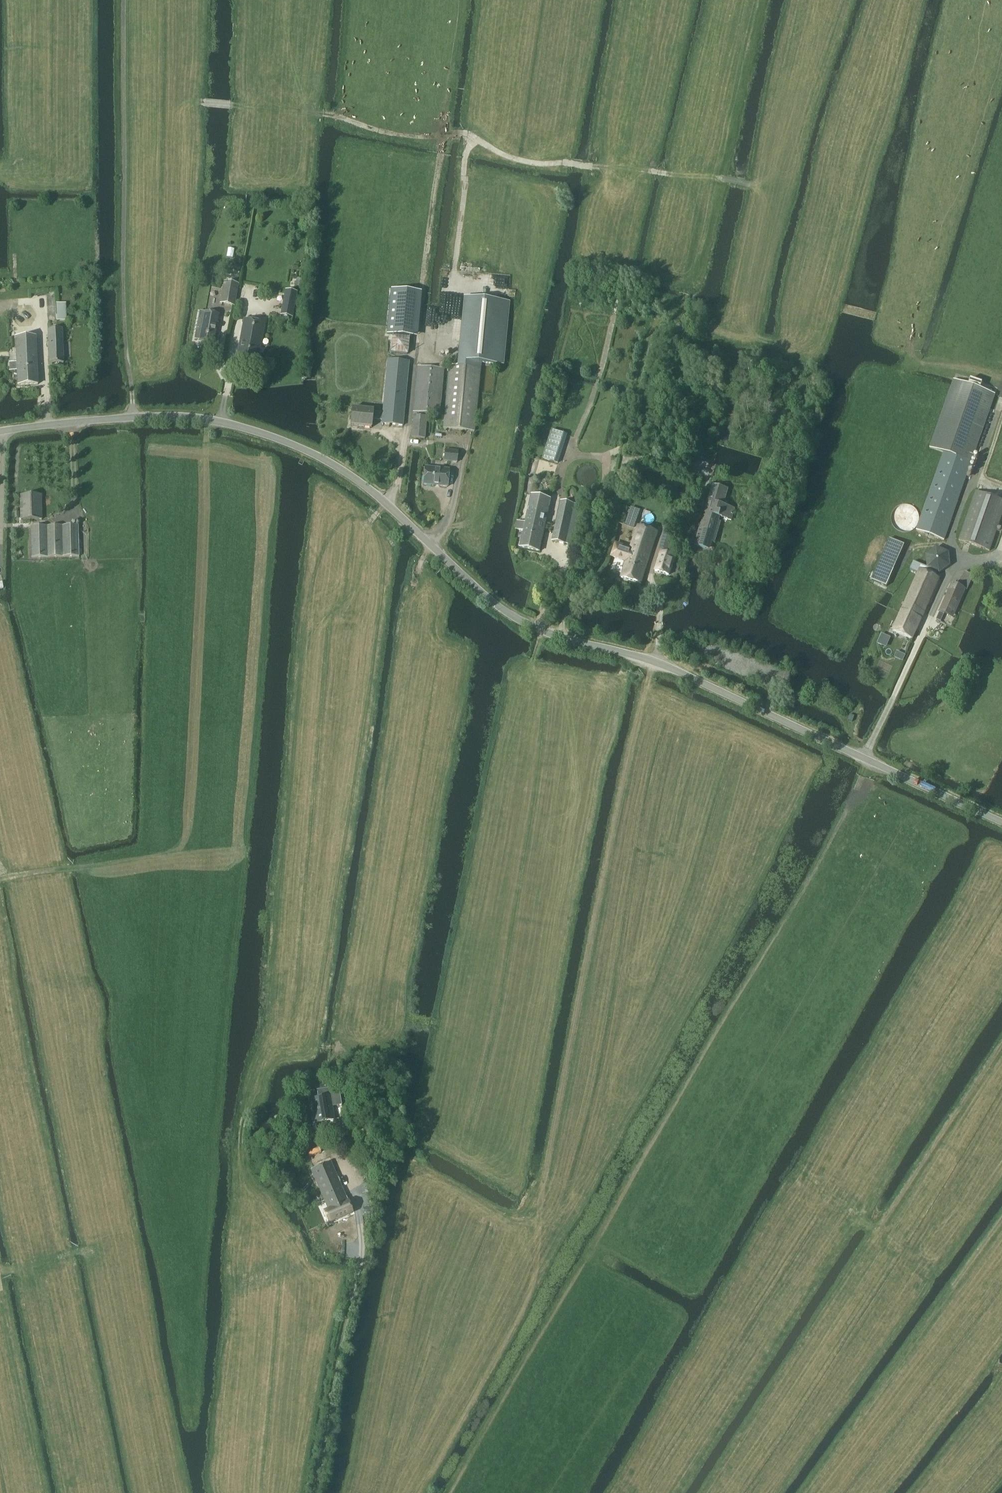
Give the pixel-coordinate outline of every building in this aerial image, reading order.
[(225,278),(225,280),(237,283),(238,280),(241,266),(228,264),(225,278)] [(234,306),(238,285),(225,283),(221,304),(234,306)] [(416,337),(420,291),(390,289),(386,335),(416,337)] [(292,318),(296,294),(288,293),(287,296),(285,296),(283,306),(282,306),(280,316),(292,318)] [(465,299),(459,367),(449,366),(443,429),(474,432),(481,364),(501,365),(507,303),(465,299)] [(66,316),(66,304),(55,304),(56,316),(66,316)] [(206,313),(205,314),(200,313),(195,340),(200,341),(200,343),(213,345),(218,315),(206,313)] [(257,363),(264,324),(245,320),(237,360),(257,363)] [(48,330),(49,365),(63,364),(62,330),(48,330)] [(17,385),(37,384),(36,338),(15,338),(16,364),(9,364),(9,372),(17,372),(17,385)] [(403,427),(409,363),(388,361),(383,413),(373,412),(352,409),(350,427),(371,429),(372,420),(382,421),(382,425),(403,427)] [(439,416),(443,370),(418,368),(414,414),(439,416)] [(916,531),(943,541),(996,396),(955,381),(931,448),(944,453),(916,531)] [(425,440),(427,418),(414,417),(412,438),(425,440)] [(558,464),(567,435),(551,430),(542,459),(558,464)] [(457,463),(458,452),(445,451),(444,462),(457,463)] [(447,488),(449,471),(425,469),(423,486),(447,488)] [(724,502),(728,490),(712,486),(694,546),(706,549),(709,538),(713,539),(720,518),(731,521),(734,510),(726,507),(727,503),(724,502)] [(1001,516),(1001,502),(976,493),(958,541),(988,552),(1001,516)] [(21,521),(42,520),(41,495),(20,495),(21,521)] [(551,501),(539,498),(532,496),(526,524),(518,522),(516,530),(524,532),(521,548),(540,552),(551,501)] [(574,546),(583,507),(561,503),(552,542),(574,546)] [(919,521),(919,518),(919,515),(918,512),(916,510),(915,508),(912,506),(910,505),(907,504),(905,504),(902,504),(899,505),(897,506),(895,508),(893,510),(892,513),(891,515),(891,518),(891,521),(892,524),(893,526),(895,528),(897,530),(899,531),(902,532),(905,532),(908,532),(910,531),(913,530),(915,528),(917,526),(918,523),(919,521)] [(629,515),(626,526),(633,529),(637,518),(629,515)] [(32,558),(79,557),(78,526),(31,527),(32,558)] [(641,585),(657,533),(638,526),(631,549),(620,545),(619,548),(615,547),(612,557),(627,562),(621,579),(641,585)] [(949,566),(948,554),(936,549),(926,556),(927,569),(939,574),(949,566)] [(669,576),(675,557),(661,553),(655,572),(669,576)] [(920,570),(922,566),(914,562),(910,570),(918,574),(893,631),(912,640),(940,579),(920,570)] [(940,622),(945,613),(953,616),(964,590),(951,585),(936,620),(940,622)] [(315,1123),(334,1120),(333,1114),(335,1114),(334,1110),(332,1110),(330,1095),(311,1099),(315,1123)] [(348,1202),(347,1203),(333,1162),(314,1170),(329,1210),(324,1213),(329,1224),(353,1213),(348,1202)]
